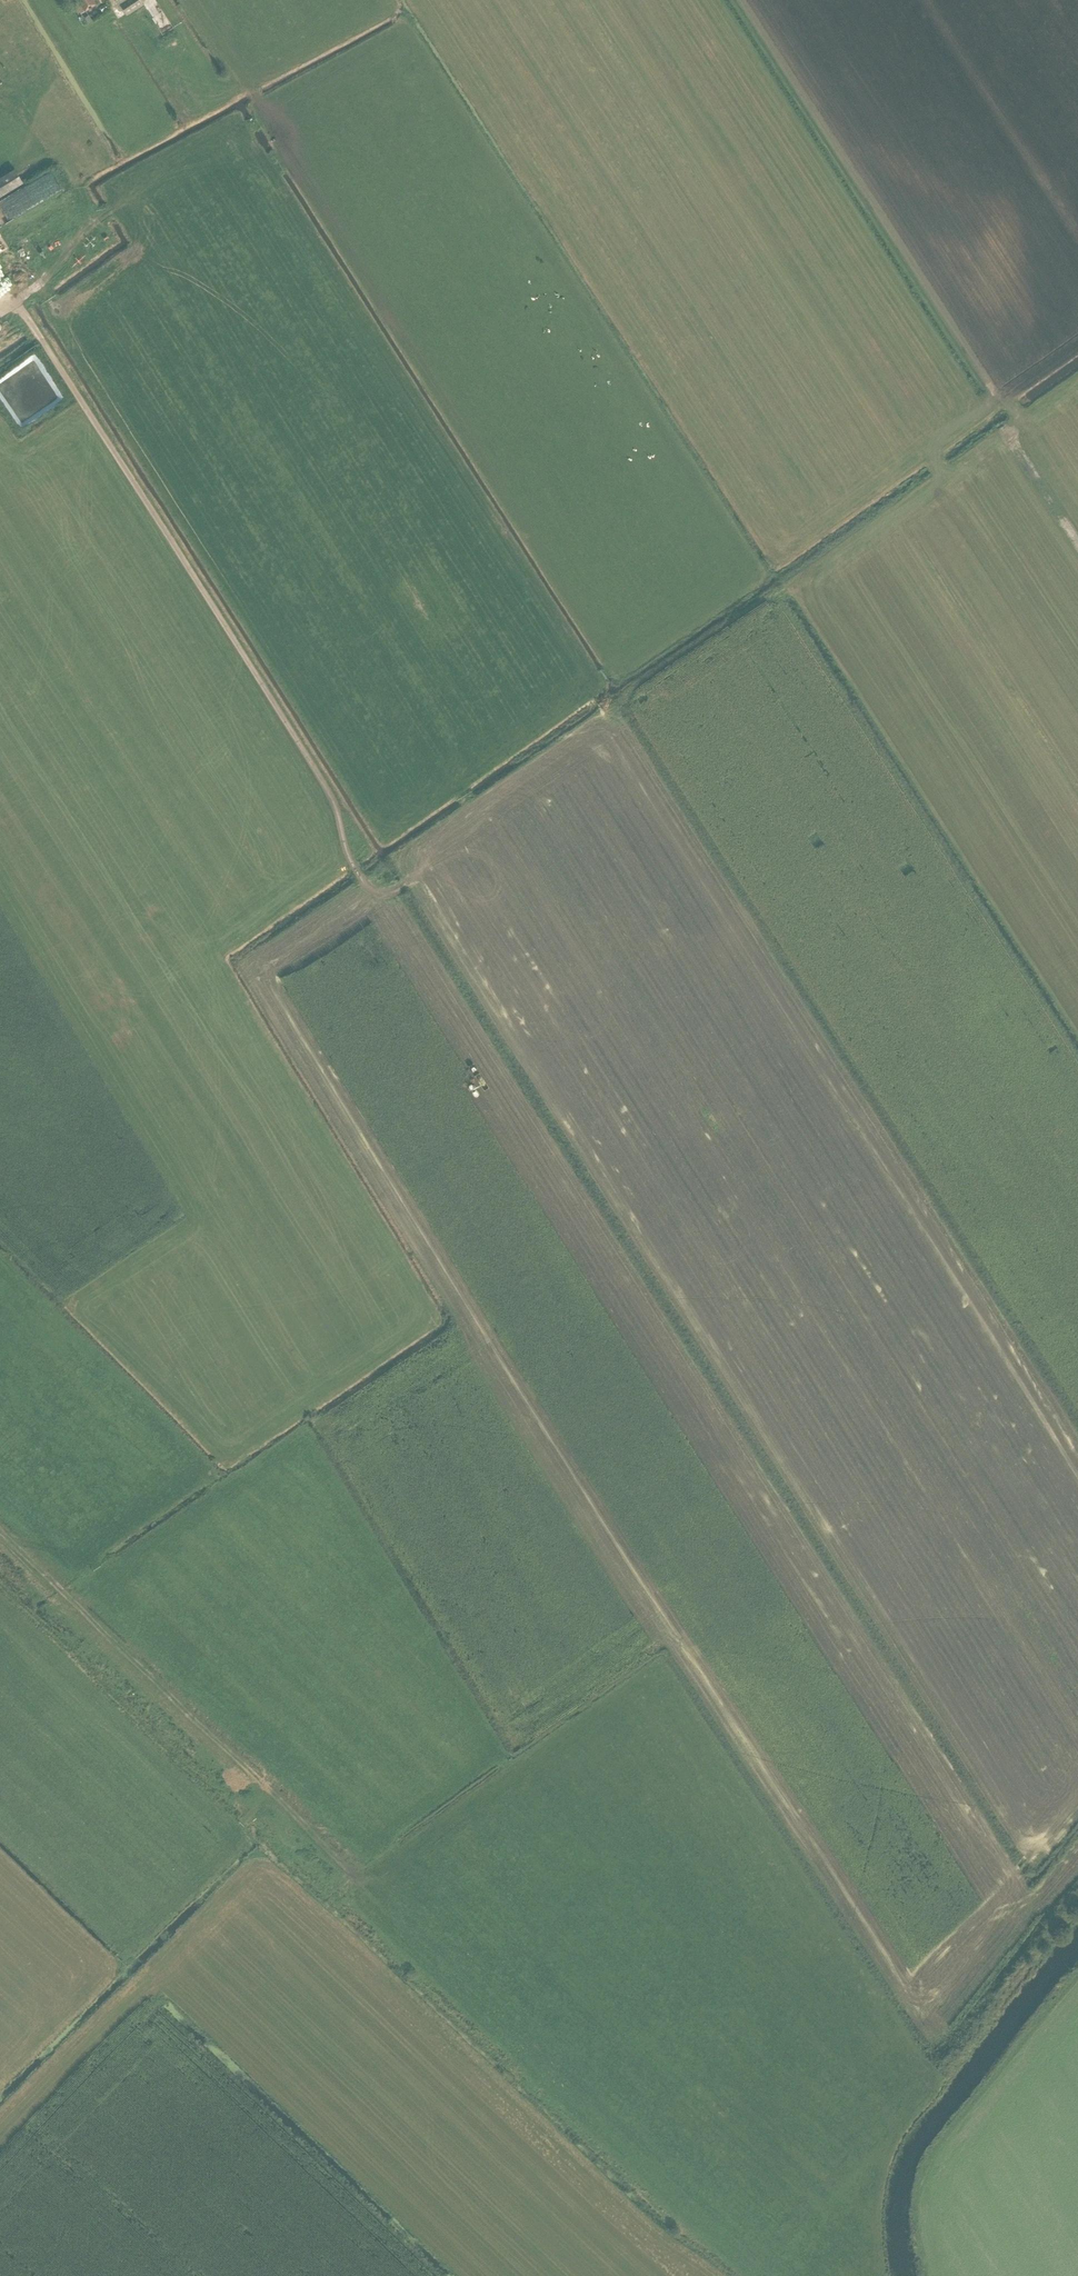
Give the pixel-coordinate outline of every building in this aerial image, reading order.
[(85,11),(96,4),(96,5),(103,1),(102,0),(79,0),(85,11)] [(126,16),(143,5),(140,0),(117,0),(126,16)] [(81,22),(87,27),(93,19),(88,15),(81,22)] [(0,179),(0,197),(23,183),(14,170),(0,179)] [(64,254),(70,251),(67,242),(60,244),(64,254)] [(34,263),(39,272),(55,263),(50,255),(34,263)]
